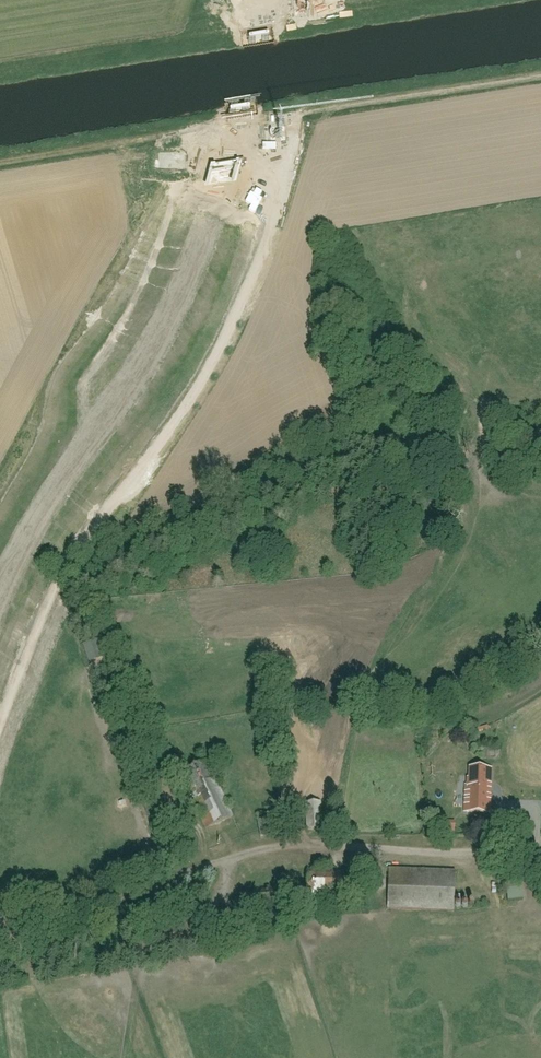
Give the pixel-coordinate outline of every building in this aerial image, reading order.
[(85,666),(103,660),(97,642),(79,647),(85,666)] [(184,774),(208,828),(235,816),(211,762),(184,774)] [(465,773),(465,812),(497,812),(497,773),(465,773)] [(303,805),(304,833),(322,832),(321,805),(303,805)] [(353,870),(307,871),(308,895),(354,894),(353,870)] [(456,872),(388,872),(388,905),(456,906),(456,872)] [(504,891),(507,902),(523,899),(520,887),(504,891)]
